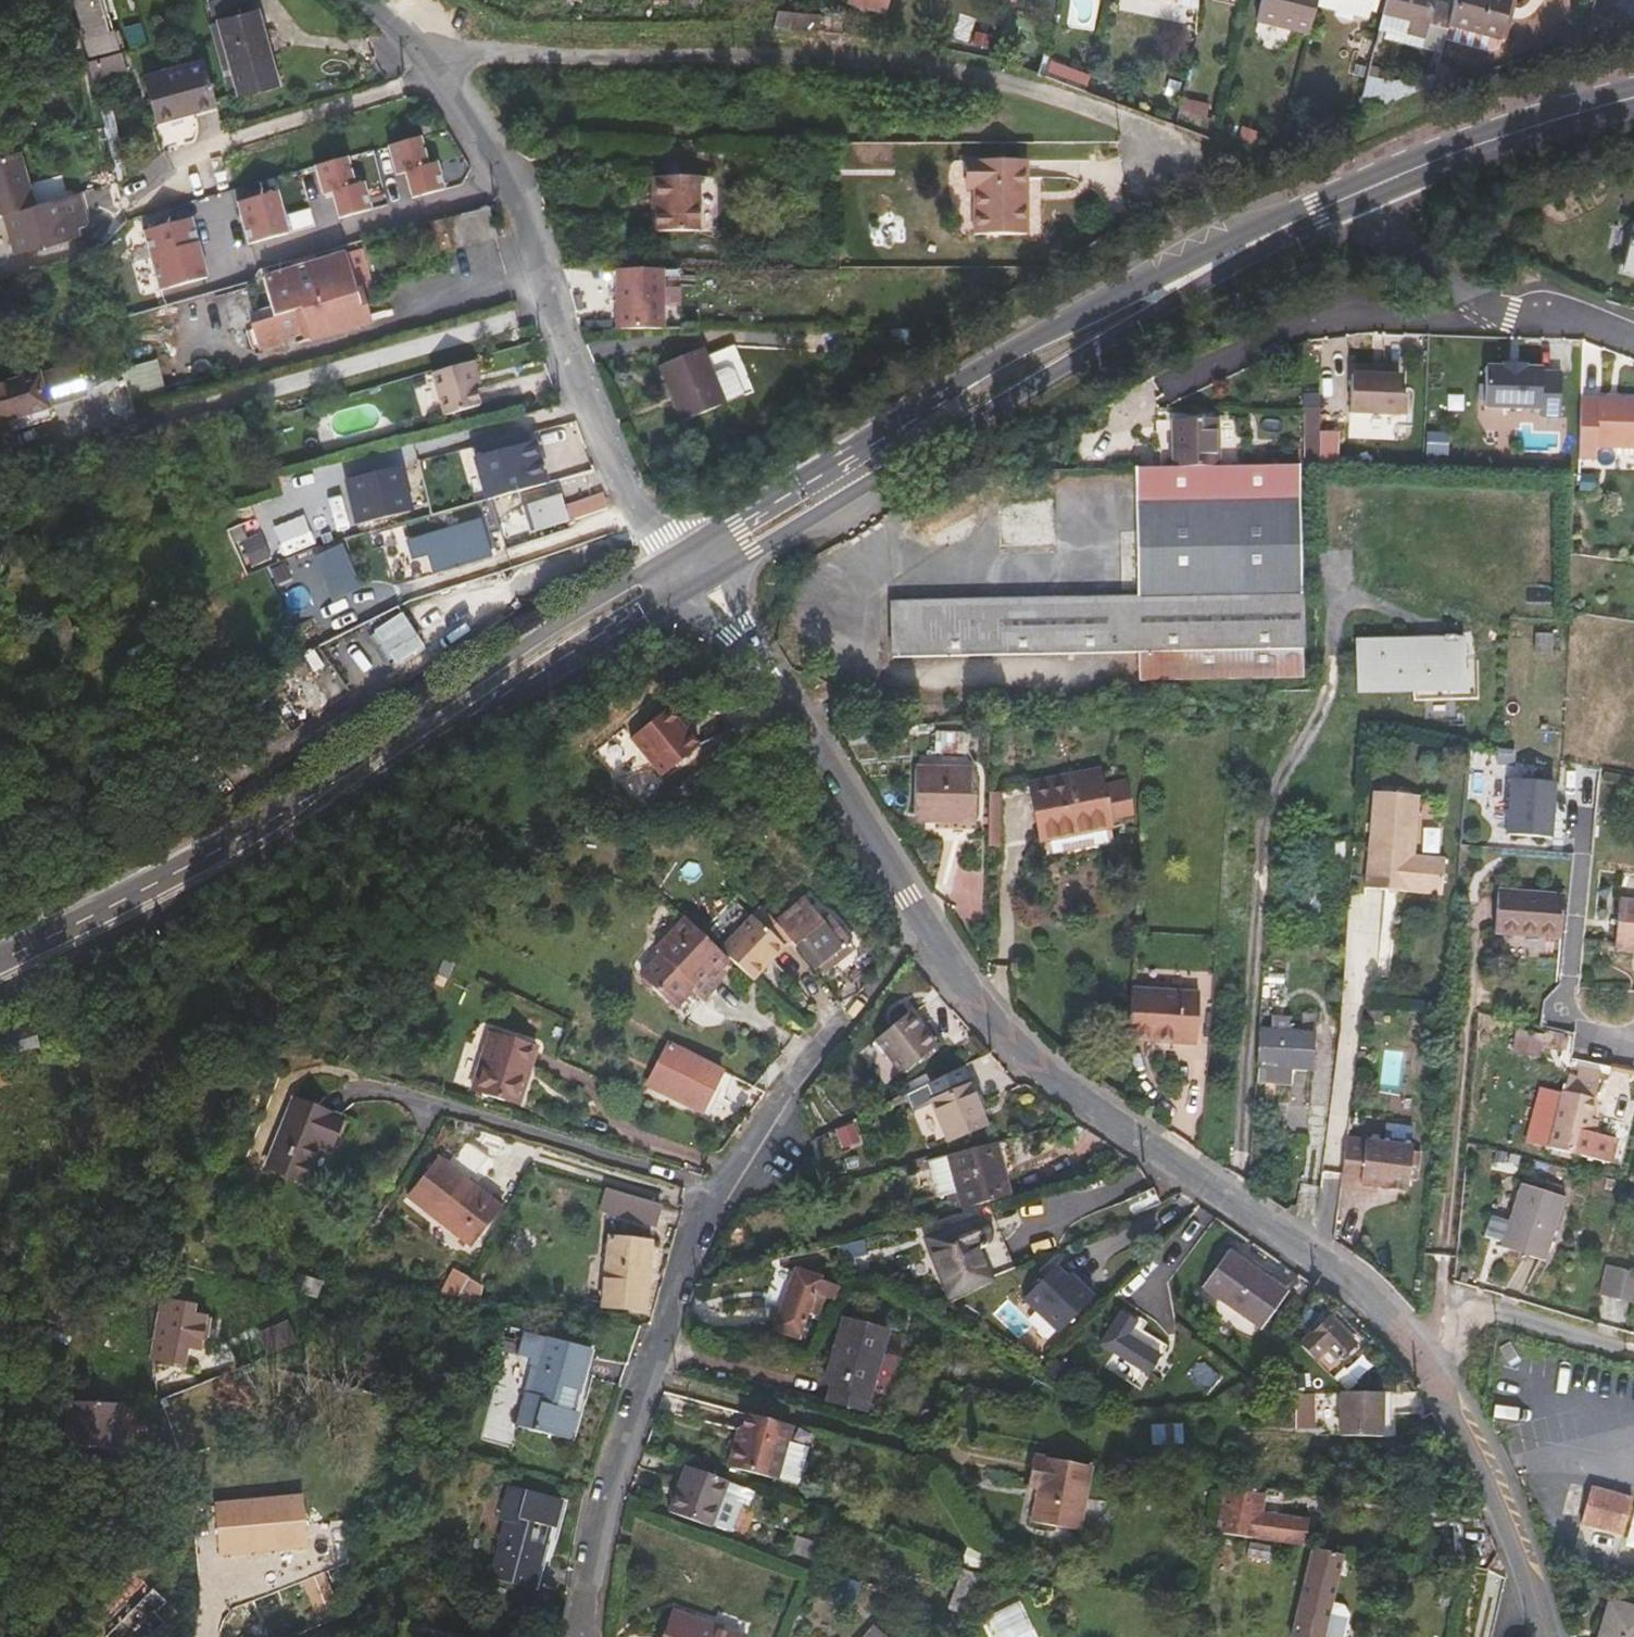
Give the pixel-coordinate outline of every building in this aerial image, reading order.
[(108,12),(102,14),(98,0),(73,0),(89,56),(118,48),(108,12)] [(255,11),(252,0),(212,0),(210,1),(215,22),(255,11)] [(847,0),(885,12),(889,0),(847,0)] [(1256,19),(1308,32),(1316,0),(1261,0),(1256,19)] [(1424,37),(1422,45),(1441,50),(1448,23),(1449,18),(1430,13),(1433,0),(1385,0),(1379,25),(1424,37)] [(1448,23),(1499,37),(1510,0),(1454,0),(1449,18),(1448,23)] [(820,14),(777,10),(773,28),(819,32),(820,14)] [(262,37),(255,11),(215,22),(210,23),(226,82),(236,79),(239,90),(239,93),(275,84),(268,57),(257,61),(251,40),(262,37)] [(131,17),(124,18),(132,48),(147,44),(138,14),(131,17)] [(1556,33),(1560,50),(1586,42),(1590,25),(1573,22),(1572,29),(1556,33)] [(1352,76),(1365,79),(1366,74),(1368,65),(1376,37),(1362,33),(1352,76)] [(268,57),(262,37),(251,40),(257,61),(268,57)] [(89,81),(123,71),(118,53),(84,62),(89,81)] [(216,105),(203,59),(142,76),(155,122),(216,105)] [(1047,73),(1087,86),(1091,75),(1050,61),(1047,73)] [(1378,67),(1368,65),(1366,74),(1376,77),(1378,67)] [(1365,79),(1356,113),(1432,87),(1435,72),(1393,80),(1377,77),(1376,77),(1366,74),(1365,79)] [(239,90),(236,79),(226,82),(229,93),(239,90)] [(1181,97),(1176,124),(1207,130),(1213,104),(1181,97)] [(420,138),(388,147),(396,175),(402,174),(405,173),(413,199),(444,190),(437,163),(428,166),(420,138)] [(19,153),(0,158),(0,214),(5,213),(34,204),(19,153)] [(347,159),(315,168),(323,197),(329,195),(332,194),(339,220),(371,211),(363,184),(354,187),(347,159)] [(1027,161),(965,161),(965,190),(974,190),(974,236),(1027,236),(1027,161)] [(657,232),(698,233),(698,178),(652,177),(652,199),(657,199),(657,211),(657,232)] [(717,233),(717,227),(717,188),(717,178),(698,178),(698,233),(717,233)] [(717,227),(728,227),(728,188),(717,188),(717,227)] [(70,226),(87,222),(79,193),(34,204),(5,213),(15,252),(73,237),(70,226)] [(277,194),(238,205),(245,231),(250,246),(289,235),(277,194)] [(191,218),(144,232),(161,291),(208,277),(204,264),(195,234),(191,218)] [(1624,226),(1616,272),(1633,276),(1633,228),(1624,226)] [(1155,245),(1144,251),(1148,258),(1167,247),(1163,240),(1155,245)] [(241,329),(249,356),(275,348),(274,345),(293,340),(294,345),(367,324),(358,293),(371,289),(359,250),(257,280),(269,320),(241,329)] [(663,269),(616,269),(616,328),(663,328),(663,269)] [(703,348),(658,366),(681,423),(754,393),(734,346),(707,357),(703,348)] [(158,361),(126,370),(137,412),(170,404),(158,361)] [(478,406),(470,377),(477,376),(473,362),(431,374),(444,416),(478,406)] [(1501,367),(1485,366),(1484,409),(1541,410),(1540,418),(1560,418),(1561,373),(1541,373),(1542,368),(1527,367),(1527,365),(1501,364),(1501,367)] [(38,375),(0,386),(0,420),(5,419),(25,413),(28,424),(91,406),(79,368),(39,379),(38,375)] [(1400,377),(1350,375),(1349,414),(1399,416),(1400,377)] [(1582,398),(1579,458),(1597,459),(1597,447),(1633,449),(1633,401),(1582,398)] [(1319,409),(1306,409),(1306,467),(1319,466),(1319,464),(1319,445),(1319,409)] [(28,424),(25,413),(5,419),(8,429),(28,424)] [(1173,469),(1216,468),(1215,420),(1172,421),(1173,469)] [(1319,464),(1353,464),(1353,445),(1319,445),(1319,464)] [(534,446),(478,462),(489,501),(545,485),(534,446)] [(1136,598),(892,602),(892,658),(1137,654),(1138,682),(1303,679),(1301,549),(1300,497),(1299,467),(1216,468),(1173,469),(1135,469),(1135,500),(1136,598)] [(396,474),(346,490),(352,509),(372,503),(377,519),(410,509),(405,492),(377,500),(376,497),(400,489),(396,474)] [(1001,548),(1057,546),(1055,489),(1036,489),(999,490),(1001,548)] [(352,509),(346,490),(325,497),(338,531),(358,524),(352,509)] [(567,522),(606,507),(604,502),(601,494),(562,509),(558,497),(521,508),(528,531),(566,520),(567,522)] [(287,553),(314,542),(303,515),(276,526),(287,553)] [(491,556),(478,517),(408,539),(413,555),(429,550),(436,573),(491,556)] [(265,533),(242,541),(252,567),(274,559),(265,533)] [(349,584),(336,557),(323,564),(337,591),(349,584)] [(79,650),(65,609),(45,616),(68,689),(78,685),(68,653),(79,650)] [(396,663),(423,644),(400,612),(374,631),(396,663)] [(1554,634),(1535,633),(1534,653),(1553,654),(1554,634)] [(1356,641),(1356,692),(1464,691),(1463,639),(1356,641)] [(290,726),(312,713),(296,685),(273,698),(290,726)] [(668,709),(630,739),(661,778),(698,748),(668,709)] [(1333,729),(1317,728),(1317,740),(1333,740),(1333,729)] [(936,733),(936,753),(963,754),(964,734),(936,733)] [(975,822),(976,771),(915,769),(914,816),(934,816),(934,822),(975,822)] [(1099,771),(1028,785),(1040,841),(1042,841),(1045,853),(1047,856),(1110,844),(1111,840),(1109,828),(1110,827),(1109,821),(1132,816),(1125,783),(1102,787),(1099,771)] [(1507,833),(1550,837),(1555,782),(1512,778),(1507,833)] [(1415,852),(1420,791),(1375,787),(1367,884),(1442,891),(1446,854),(1415,852)] [(999,848),(1001,792),(989,792),(988,848),(999,848)] [(1345,842),(1326,842),(1325,862),(1343,862),(1345,842)] [(1494,934),(1561,939),(1564,896),(1498,891),(1494,934)] [(752,897),(713,941),(731,957),(755,978),(788,941),(777,927),(752,897)] [(1614,947),(1633,949),(1633,900),(1620,899),(1614,947)] [(777,927),(788,941),(794,948),(801,942),(824,972),(854,949),(829,917),(820,924),(804,904),(777,927)] [(696,989),(726,958),(684,918),(655,949),(658,952),(639,971),(677,1008),(696,989)] [(1200,981),(1132,976),(1129,1026),(1197,1030),(1200,981)] [(1577,1005),(1545,1003),(1543,1026),(1576,1028),(1577,1005)] [(909,1012),(873,1041),(901,1075),(937,1047),(909,1012)] [(32,1028),(22,1031),(28,1048),(37,1046),(32,1028)] [(1260,1029),(1258,1066),(1260,1066),(1292,1068),(1312,1070),(1314,1034),(1260,1029)] [(1564,1034),(1545,1030),(1544,1035),(1516,1029),(1511,1053),(1539,1059),(1541,1047),(1560,1052),(1564,1034)] [(22,1031),(0,1038),(0,1087),(11,1083),(7,1071),(9,1070),(4,1056),(28,1048),(22,1031)] [(489,1034),(472,1089),(519,1103),(536,1049),(489,1034)] [(723,1071),(668,1044),(658,1064),(679,1075),(678,1077),(712,1092),(723,1071)] [(1591,1120),(1603,1069),(1572,1062),(1564,1095),(1550,1149),(1609,1164),(1615,1139),(1596,1135),(1587,1132),(1591,1120)] [(657,1067),(678,1077),(679,1075),(658,1064),(657,1067)] [(924,1085),(931,1101),(948,1141),(986,1125),(969,1085),(961,1066),(924,1085)] [(1260,1066),(1258,1083),(1291,1086),(1292,1068),(1260,1066)] [(668,1096),(678,1077),(657,1067),(647,1085),(668,1096)] [(678,1077),(668,1096),(702,1113),(712,1092),(678,1077)] [(1550,1149),(1564,1095),(1542,1089),(1528,1143),(1550,1149)] [(292,1100),(267,1168),(304,1182),(317,1145),(329,1150),(341,1118),(292,1100)] [(1599,1122),(1591,1120),(1587,1132),(1596,1135),(1599,1122)] [(1416,1145),(1349,1135),(1342,1184),(1363,1187),(1364,1182),(1380,1184),(1409,1189),(1416,1145)] [(451,1167),(471,1183),(492,1158),(471,1141),(451,1167)] [(995,1144),(948,1155),(957,1193),(961,1209),(1009,1197),(995,1144)] [(942,1197),(957,1193),(948,1155),(933,1159),(935,1169),(942,1197)] [(459,1237),(458,1238),(470,1247),(503,1206),(491,1197),(490,1198),(471,1183),(451,1167),(438,1157),(408,1196),(459,1237)] [(1527,1255),(1547,1261),(1566,1198),(1521,1183),(1501,1247),(1519,1252),(1527,1255)] [(660,1203),(608,1188),(601,1210),(653,1225),(660,1203)] [(976,1218),(974,1219),(928,1239),(949,1289),(989,1272),(975,1239),(981,1236),(983,1236),(984,1234),(985,1233),(986,1232),(987,1229),(987,1226),(986,1224),(985,1222),(984,1221),(983,1220),(981,1219),(979,1218),(976,1218)] [(602,1307),(645,1311),(652,1242),(609,1238),(602,1307)] [(1228,1252),(1202,1288),(1260,1329),(1286,1293),(1228,1252)] [(1525,1263),(1527,1255),(1519,1252),(1516,1260),(1525,1263)] [(1024,1295),(1060,1329),(1095,1293),(1080,1279),(1077,1282),(1056,1262),(1024,1295)] [(441,1289),(459,1293),(467,1277),(468,1276),(453,1268),(441,1289)] [(1633,1304),(1633,1277),(1605,1270),(1599,1296),(1633,1304)] [(796,1272),(785,1303),(776,1329),(797,1336),(805,1314),(809,1301),(812,1293),(821,1296),(828,1298),(833,1285),(796,1272)] [(467,1277),(459,1293),(478,1297),(481,1283),(467,1277)] [(812,1293),(809,1301),(805,1314),(813,1317),(819,1301),(821,1296),(812,1293)] [(154,1366),(160,1367),(160,1361),(171,1304),(165,1303),(154,1366)] [(181,1364),(184,1347),(200,1349),(206,1314),(191,1312),(192,1307),(171,1304),(160,1361),(181,1364)] [(1119,1312),(1098,1345),(1147,1376),(1160,1357),(1127,1336),(1136,1322),(1119,1312)] [(1326,1318),(1298,1344),(1325,1373),(1353,1347),(1326,1318)] [(841,1320),(825,1383),(831,1385),(826,1401),(865,1411),(885,1332),(841,1320)] [(569,1441),(577,1412),(561,1407),(567,1388),(578,1391),(590,1349),(548,1337),(540,1364),(525,1360),(517,1389),(527,1391),(517,1425),(569,1441)] [(1338,1393),(1338,1437),(1380,1438),(1382,1394),(1343,1392),(1338,1393)] [(1312,1402),(1333,1401),(1332,1393),(1312,1394),(1312,1402)] [(1295,1430),(1312,1430),(1312,1402),(1312,1394),(1295,1394),(1295,1430)] [(68,1445),(114,1449),(118,1404),(71,1402),(68,1445)] [(792,1428),(742,1415),(738,1430),(736,1430),(725,1467),(776,1481),(797,1485),(807,1448),(787,1443),(792,1428)] [(1150,1426),(1151,1446),(1181,1445),(1181,1425),(1150,1426)] [(1089,1467),(1031,1456),(1025,1487),(1035,1489),(1029,1524),(1076,1533),(1089,1467)] [(727,1483),(684,1467),(667,1513),(710,1529),(727,1483)] [(753,1492),(727,1483),(710,1529),(730,1536),(740,1505),(748,1508),(753,1492)] [(538,1524),(554,1529),(562,1500),(509,1486),(500,1520),(505,1522),(490,1578),(533,1589),(544,1546),(533,1544),(538,1524)] [(1592,1488),(1583,1524),(1622,1534),(1631,1498),(1592,1488)] [(1226,1492),(1215,1534),(1294,1545),(1303,1546),(1307,1521),(1257,1515),(1261,1495),(1226,1492)] [(213,1502),(216,1554),(306,1548),(302,1496),(213,1502)] [(860,1518),(856,1529),(866,1532),(870,1521),(860,1518)] [(1434,1521),(1434,1562),(1452,1562),(1454,1561),(1458,1559),(1459,1558),(1461,1556),(1461,1554),(1462,1550),(1462,1527),(1461,1526),(1460,1525),(1459,1524),(1458,1523),(1455,1522),(1434,1521)] [(789,1554),(810,1561),(816,1544),(795,1537),(789,1554)] [(960,1564),(979,1572),(988,1553),(967,1544),(962,1557),(960,1564)] [(1290,1636),(1316,1636),(1319,1627),(1315,1626),(1329,1567),(1334,1569),(1338,1556),(1311,1550),(1290,1636)] [(1329,1567),(1315,1626),(1319,1627),(1334,1569),(1329,1567)] [(1322,1628),(1328,1604),(1336,1569),(1334,1569),(1319,1627),(1322,1628)] [(960,1570),(945,1609),(966,1619),(981,1578),(960,1570)] [(166,1603),(151,1589),(130,1611),(113,1627),(104,1636),(150,1636),(164,1623),(155,1615),(166,1603)] [(808,1600),(803,1612),(813,1616),(817,1603),(808,1600)] [(1610,1601),(1599,1636),(1633,1636),(1633,1608),(1610,1601)] [(107,1621),(113,1627),(130,1611),(124,1604),(107,1621)] [(1345,1613),(1341,1607),(1328,1604),(1322,1628),(1320,1636),(1340,1636),(1345,1613)] [(661,1636),(737,1636),(731,1634),(670,1612),(661,1636)]
